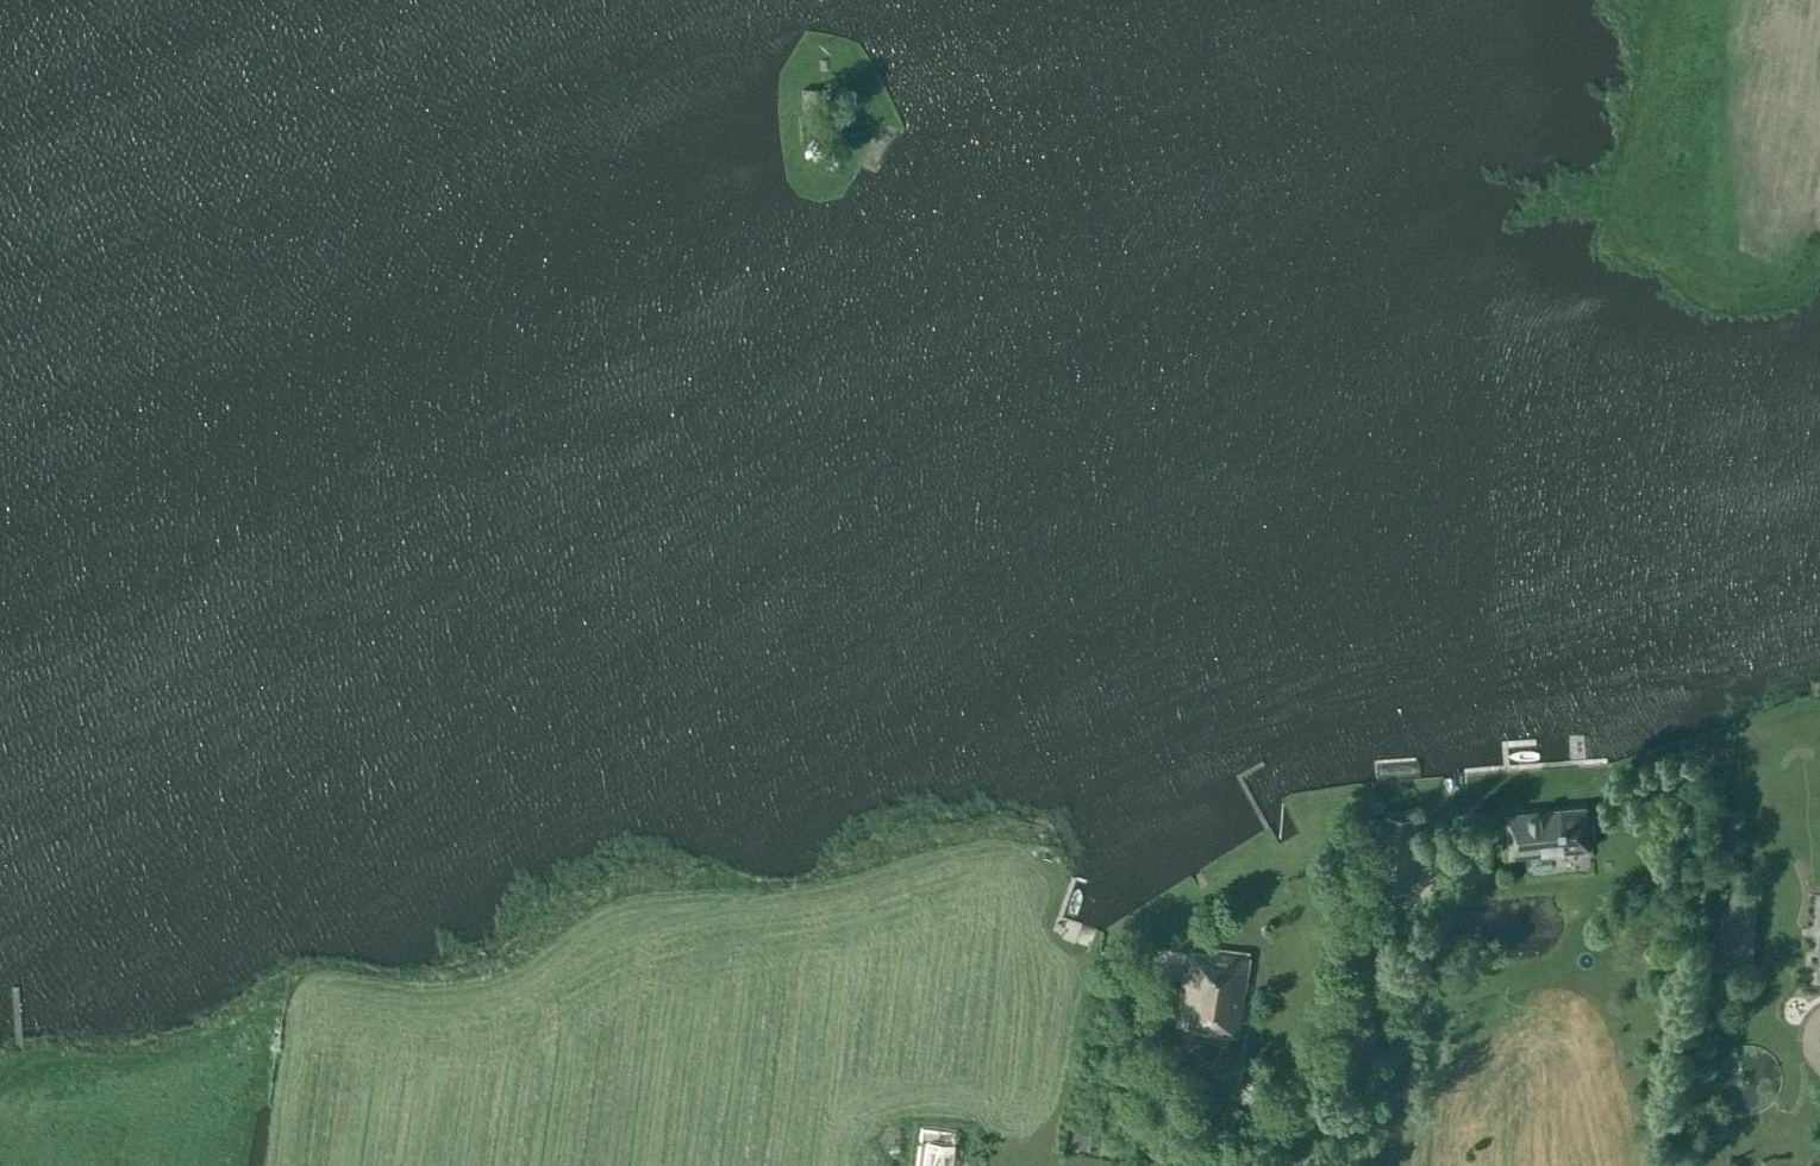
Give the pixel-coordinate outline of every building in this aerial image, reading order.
[(1506,812),(1510,855),(1592,848),(1588,805),(1506,812)] [(1408,888),(1413,817),(1382,815),(1377,886),(1408,888)] [(1196,1030),(1236,1035),(1247,953),(1206,947),(1205,953),(1191,951),(1187,982),(1182,981),(1176,1024),(1196,1027),(1196,1030)] [(1186,1096),(1182,1107),(1205,1115),(1209,1104),(1186,1096)] [(957,1138),(926,1133),(921,1165),(953,1165),(957,1138)]
